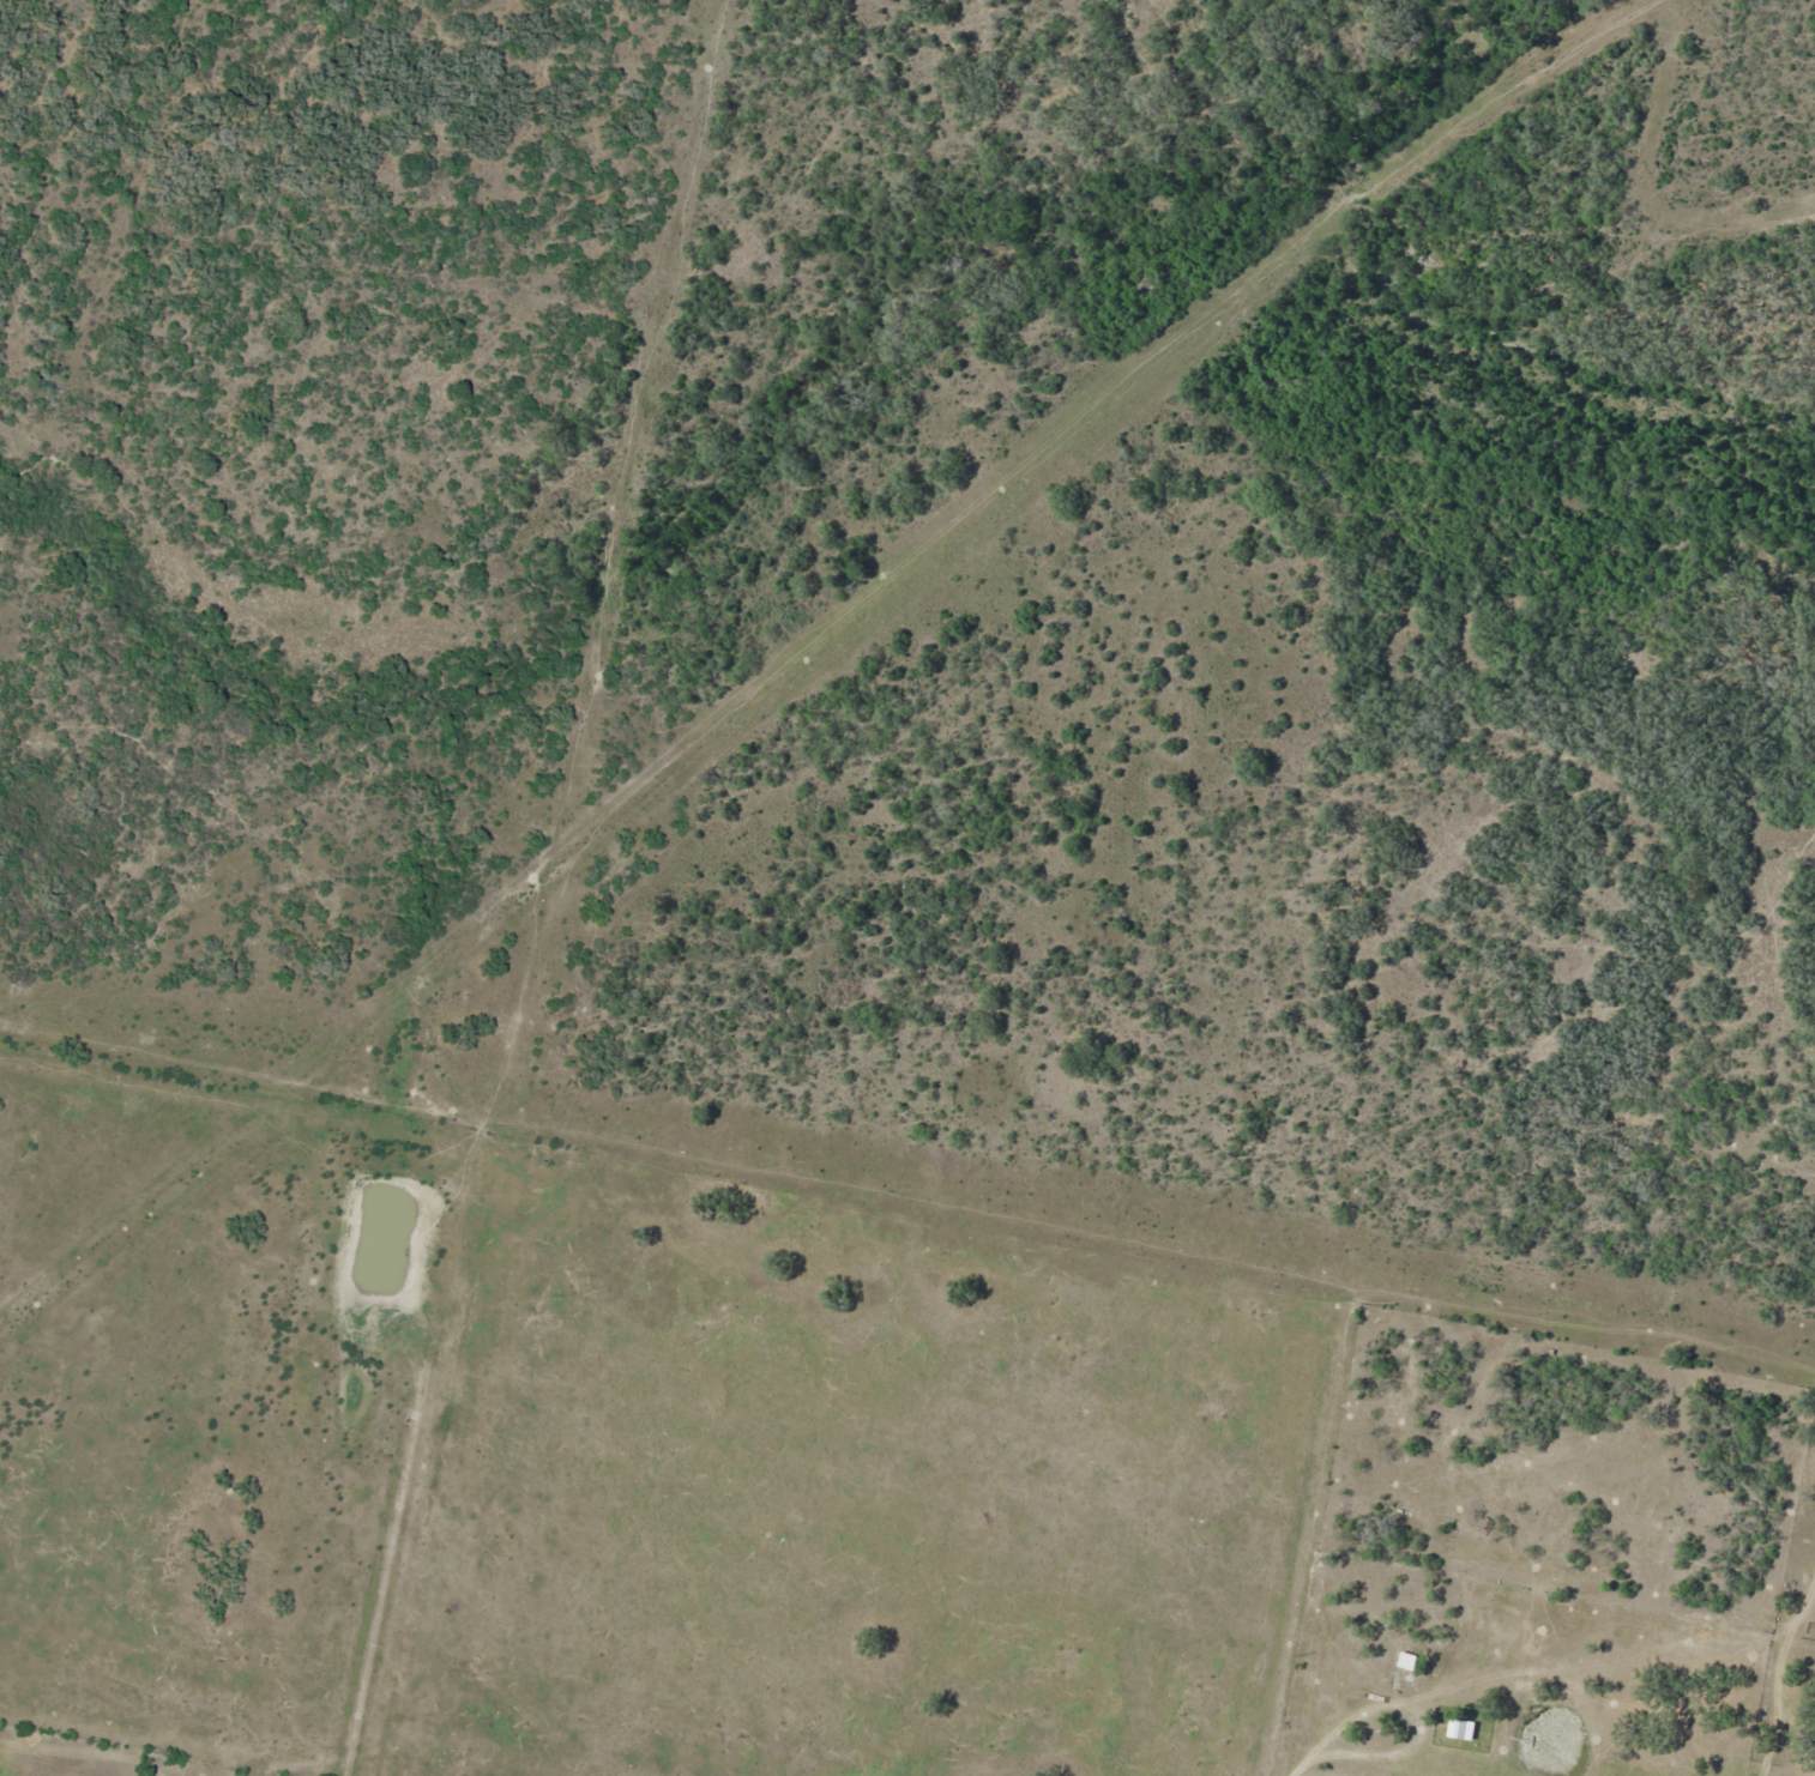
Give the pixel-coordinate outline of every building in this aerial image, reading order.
[(1419,1661),(1401,1652),(1394,1666),(1412,1675),(1419,1661)] [(1473,1724),(1450,1717),(1444,1736),(1468,1743),(1473,1724)]
